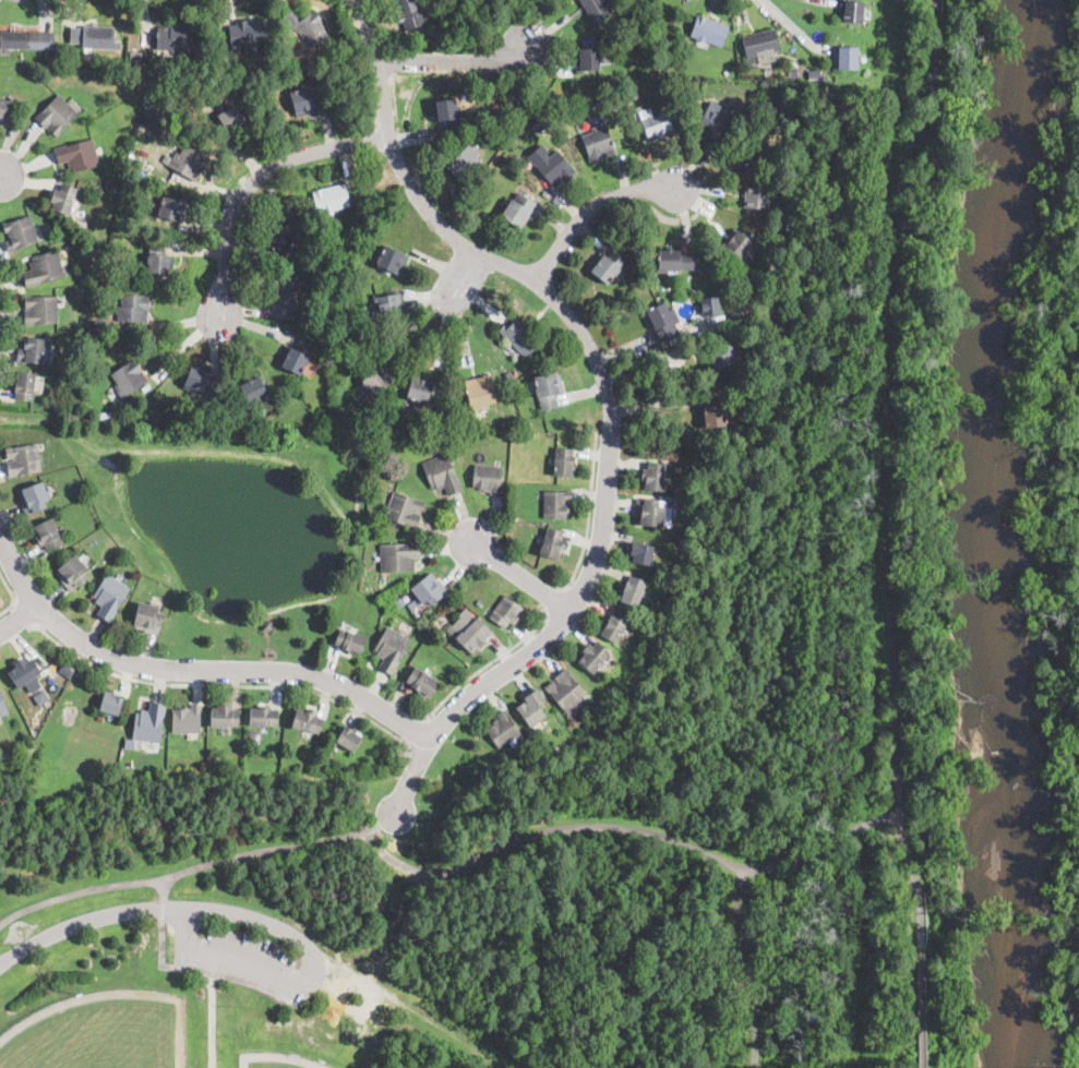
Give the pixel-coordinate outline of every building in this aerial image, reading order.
[(401,17),(395,0),(418,0),(425,0),(428,5),(420,8),(425,25),(407,32),(404,22),(400,23),(399,21),(398,19),(401,17)] [(595,25),(579,0),(604,0),(613,14),(598,23),(595,25)] [(862,24),(856,24),(839,23),(840,0),(864,1),(862,24)] [(638,13),(628,14),(627,5),(637,4),(638,13)] [(298,14),(301,20),(314,10),(321,19),(320,19),(322,22),(320,23),(324,29),(323,29),(327,36),(311,48),(299,33),(297,34),(285,16),(293,9),(298,14)] [(724,41),(723,43),(722,48),(706,41),(705,45),(696,41),(697,39),(691,37),(698,15),(730,26),(724,41)] [(268,19),(269,38),(271,43),(230,47),(230,46),(228,26),(236,25),(236,22),(247,21),(247,22),(268,19)] [(191,27),(191,29),(190,51),(157,50),(157,28),(170,28),(170,25),(191,25),(191,27)] [(119,49),(119,51),(81,48),(82,26),(113,28),(112,41),(120,41),(119,49)] [(767,55),(747,59),(742,37),(775,29),(780,51),(767,55)] [(29,38),(29,49),(25,49),(24,50),(0,49),(0,32),(25,33),(25,35),(29,35),(29,38)] [(858,65),(858,70),(834,70),(835,47),(859,48),(858,65)] [(599,49),(599,51),(600,51),(600,53),(601,62),(600,62),(600,71),(576,72),(576,50),(576,49),(599,49)] [(346,67),(340,69),(338,59),(348,57),(350,65),(346,67)] [(139,70),(137,71),(132,67),(135,62),(142,67),(139,70)] [(104,71),(103,80),(93,79),(93,70),(104,71)] [(308,86),(308,88),(311,87),(313,95),(315,94),(317,99),(313,100),(316,112),(296,118),(290,101),(288,94),(301,91),(300,88),(308,86)] [(73,119),(63,130),(57,137),(49,130),(52,125),(51,124),(46,130),(35,119),(58,95),(59,94),(80,113),(73,119)] [(156,105),(154,110),(145,108),(148,98),(149,95),(158,98),(156,105)] [(1,122),(0,122),(0,100),(9,101),(9,96),(14,96),(14,98),(12,118),(12,121),(1,120),(1,122)] [(458,120),(459,123),(447,125),(446,122),(437,123),(436,117),(434,101),(456,99),(458,120)] [(245,123),(241,127),(228,134),(221,124),(218,125),(213,118),(235,105),(245,123)] [(717,115),(720,116),(722,111),(730,116),(716,141),(715,141),(696,130),(707,109),(717,115)] [(647,140),(640,120),(666,111),(672,130),(647,140)] [(742,128),(736,122),(743,115),(748,120),(742,128)] [(548,122),(541,132),(531,124),(539,116),(548,122)] [(562,125),(555,130),(551,120),(555,118),(558,117),(562,125)] [(491,129),(483,135),(476,127),(483,120),(491,129)] [(590,163),(589,163),(580,137),(592,134),(591,131),(592,130),(604,125),(615,154),(590,163)] [(98,158),(100,166),(75,173),(74,169),(70,170),(68,163),(58,166),(53,149),(93,137),(98,158)] [(743,171),(741,172),(731,152),(753,141),(763,161),(743,171)] [(184,145),(206,157),(208,158),(194,181),(168,166),(176,153),(179,155),(184,145)] [(470,180),(465,185),(446,166),(468,145),(479,156),(477,158),(484,167),(470,180)] [(558,149),(568,161),(576,171),(554,190),(533,165),(544,156),(547,158),(558,149)] [(79,189),(75,197),(74,197),(72,207),(73,207),(70,215),(52,208),(53,204),(49,203),(53,190),(60,191),(62,185),(63,184),(79,189)] [(327,214),(326,214),(324,215),(324,214),(319,215),(312,192),(335,187),(345,184),(350,207),(333,212),(333,213),(327,214)] [(769,189),(769,196),(768,208),(744,206),(745,189),(746,189),(747,187),(763,188),(769,189)] [(528,201),(533,204),(536,205),(519,230),(500,218),(499,217),(509,200),(513,202),(518,194),(528,201)] [(182,223),(182,224),(157,218),(163,197),(188,203),(182,223)] [(304,220),(303,225),(299,224),(295,238),(292,237),(288,253),(267,247),(277,213),(304,220)] [(34,227),(36,233),(39,241),(38,242),(8,252),(5,245),(5,243),(11,241),(8,233),(5,233),(2,225),(31,215),(34,227)] [(326,221),(323,227),(317,224),(322,218),(326,221)] [(743,236),(747,239),(751,236),(753,238),(751,241),(753,243),(750,248),(756,252),(751,259),(747,255),(742,262),(724,248),(738,231),(743,236)] [(172,268),(172,277),(147,275),(148,247),(166,248),(165,256),(173,256),(172,268)] [(403,267),(399,276),(375,265),(376,264),(384,247),(408,256),(403,267)] [(26,287),(25,286),(22,273),(32,269),(31,263),(34,262),(33,257),(58,251),(65,276),(26,287)] [(613,252),(622,259),(626,262),(608,286),(586,268),(598,252),(607,259),(612,251),(613,252)] [(700,265),(700,271),(656,269),(657,251),(680,252),(680,254),(700,255),(700,265)] [(299,302),(299,304),(295,304),(293,320),(275,319),(276,310),(272,310),(274,277),(296,278),(295,298),(299,298),(299,302)] [(401,303),(403,305),(404,316),(380,320),(377,304),(374,304),(373,298),(400,293),(401,303)] [(148,296),(147,312),(147,323),(117,322),(117,313),(117,307),(120,307),(121,295),(148,296)] [(699,298),(702,315),(721,312),(718,295),(699,298)] [(747,303),(742,305),(740,299),(751,295),(753,302),(747,303)] [(58,303),(59,319),(59,323),(24,325),(24,311),(31,310),(31,309),(25,309),(25,297),(57,296),(58,303)] [(659,343),(646,313),(662,304),(673,327),(671,328),(674,335),(659,343)] [(526,328),(528,331),(540,343),(525,359),(497,331),(496,331),(502,325),(506,329),(516,319),(526,328)] [(107,337),(106,338),(94,337),(95,321),(107,321),(107,337)] [(46,339),(46,343),(43,364),(16,361),(19,347),(23,347),(24,340),(27,340),(27,337),(46,339)] [(314,347),(312,351),(299,375),(277,364),(287,346),(296,350),(301,338),(315,345),(314,347)] [(734,365),(709,372),(704,352),(705,351),(729,345),(734,365)] [(369,359),(376,367),(380,363),(395,379),(376,397),(373,394),(362,382),(365,379),(355,369),(367,357),(369,359)] [(124,397),(122,398),(115,387),(118,385),(110,374),(132,359),(147,381),(124,397)] [(206,388),(204,394),(192,389),(192,393),(183,389),(191,367),(212,374),(206,388)] [(35,376),(34,385),(33,403),(15,400),(16,393),(15,392),(16,383),(17,383),(19,371),(36,373),(35,376)] [(512,382),(508,384),(503,376),(509,372),(515,379),(512,382)] [(260,380),(264,387),(269,384),(273,389),(247,403),(237,383),(256,373),(260,380)] [(427,404),(427,405),(405,398),(412,373),(433,380),(427,404)] [(542,412),(541,412),(533,379),(559,373),(563,394),(553,396),(556,409),(542,412)] [(84,386),(83,387),(79,381),(87,375),(92,382),(84,386)] [(471,411),(470,411),(465,381),(491,376),(496,404),(483,406),(484,409),(471,411)] [(710,429),(704,430),(702,409),(706,409),(704,393),(721,392),(724,427),(710,429)] [(445,425),(444,428),(433,424),(437,407),(449,410),(445,425)] [(38,445),(39,452),(43,470),(9,476),(7,465),(7,463),(13,461),(13,459),(8,460),(5,448),(12,447),(12,448),(37,444),(38,445)] [(575,476),(575,478),(553,476),(555,448),(574,449),(573,467),(576,467),(575,476)] [(460,484),(463,490),(463,491),(449,496),(445,488),(439,491),(436,487),(432,489),(422,464),(448,454),(460,484)] [(663,464),(663,473),(662,483),(664,483),(663,492),(639,490),(642,469),(646,469),(647,463),(663,464)] [(501,490),(501,494),(501,496),(491,495),(491,490),(490,490),(489,492),(479,491),(480,489),(473,488),(473,479),(475,465),(502,468),(500,489),(501,490)] [(45,487),(47,492),(49,492),(52,497),(45,501),(47,506),(25,516),(20,503),(23,502),(19,492),(43,481),(45,487)] [(422,507),(420,513),(416,512),(416,514),(421,516),(416,530),(384,519),(393,495),(394,491),(424,502),(422,507)] [(573,502),(572,502),(567,502),(567,503),(570,504),(570,512),(567,512),(567,518),(543,518),(543,491),(573,492),(573,502)] [(663,516),(663,526),(637,524),(637,515),(636,515),(636,501),(636,500),(659,501),(659,506),(663,507),(663,516)] [(61,543),(51,548),(48,550),(44,543),(37,547),(35,541),(36,540),(35,538),(38,536),(35,528),(52,518),(57,525),(55,526),(63,542),(61,543)] [(565,541),(564,548),(561,560),(540,554),(541,547),(542,547),(547,528),(563,532),(561,540),(565,541)] [(652,562),(651,566),(633,562),(634,556),(630,555),(630,553),(632,541),(654,547),(651,556),(652,557),(652,562)] [(398,572),(381,573),(381,544),(409,543),(421,543),(421,559),(415,559),(416,572),(398,572)] [(79,557),(83,563),(85,562),(89,566),(88,568),(89,569),(84,574),(87,577),(71,592),(71,591),(62,581),(62,580),(56,572),(75,554),(79,557)] [(439,583),(439,581),(440,580),(448,591),(431,605),(428,601),(423,604),(422,603),(419,607),(413,600),(417,598),(410,589),(431,573),(439,583)] [(110,621),(109,623),(97,615),(103,607),(95,602),(97,599),(93,597),(107,574),(131,589),(110,621)] [(645,585),(643,591),(637,608),(618,600),(622,588),(624,589),(630,576),(647,581),(645,585)] [(521,615),(516,622),(516,623),(514,622),(513,625),(509,623),(505,629),(490,617),(490,616),(505,596),(524,609),(520,614),(521,615)] [(158,633),(158,636),(144,633),(145,631),(133,628),(140,602),(159,607),(158,612),(163,613),(158,633)] [(616,643),(615,644),(601,634),(614,611),(630,620),(616,643)] [(266,631),(263,631),(263,622),(272,621),(273,631),(266,631)] [(471,625),(480,635),(485,640),(479,647),(477,644),(469,651),(459,640),(456,637),(463,632),(463,633),(471,625)] [(393,674),(392,675),(380,668),(384,660),(376,656),(379,652),(374,650),(387,626),(411,640),(393,674)] [(362,650),(361,655),(353,652),(352,656),(348,655),(349,651),(334,646),(337,636),(340,629),(367,638),(362,650)] [(602,645),(610,652),(597,667),(599,669),(594,675),(580,664),(577,662),(585,653),(582,651),(589,644),(594,647),(598,641),(602,645)] [(23,659),(26,663),(33,659),(40,673),(17,687),(16,687),(8,673),(17,668),(15,664),(23,659)] [(72,671),(68,677),(58,672),(63,664),(72,671)] [(429,697),(428,699),(418,693),(419,691),(406,682),(417,667),(440,682),(429,697)] [(571,672),(586,692),(588,694),(565,713),(558,704),(544,688),(553,681),(556,685),(559,683),(554,679),(566,668),(571,672)] [(40,705),(34,695),(44,687),(51,697),(40,705)] [(543,701),(539,705),(547,717),(530,728),(516,708),(524,703),(526,704),(527,703),(524,698),(527,696),(537,688),(546,700),(543,701)] [(10,713),(0,718),(0,690),(10,713)] [(112,697),(115,697),(116,696),(124,699),(118,721),(115,720),(116,716),(99,711),(105,695),(112,697)] [(166,711),(165,717),(161,744),(133,741),(135,721),(136,713),(141,713),(141,710),(149,711),(151,703),(166,705),(166,706),(166,711)] [(202,710),(202,716),(201,734),(172,733),(173,710),(181,710),(181,708),(190,708),(190,710),(192,710),(192,705),(202,705),(202,710)] [(232,706),(232,710),(240,710),(239,728),(221,727),(220,729),(212,729),(212,708),(218,708),(218,705),(232,706)] [(271,708),(271,710),(278,710),(277,728),(250,727),(250,711),(251,709),(261,709),(261,708),(271,708)] [(317,712),(316,717),(323,718),(319,734),(300,730),(300,731),(292,729),(298,710),(307,712),(308,708),(317,711),(319,711),(317,712)] [(508,712),(517,725),(523,733),(499,749),(485,731),(490,727),(489,725),(497,719),(499,721),(500,720),(497,716),(506,709),(508,712)] [(362,737),(355,749),(352,753),(343,746),(341,749),(333,744),(345,727),(345,725),(353,731),(352,732),(362,737)] [(152,965),(143,964),(144,946),(153,947),(152,965)]
